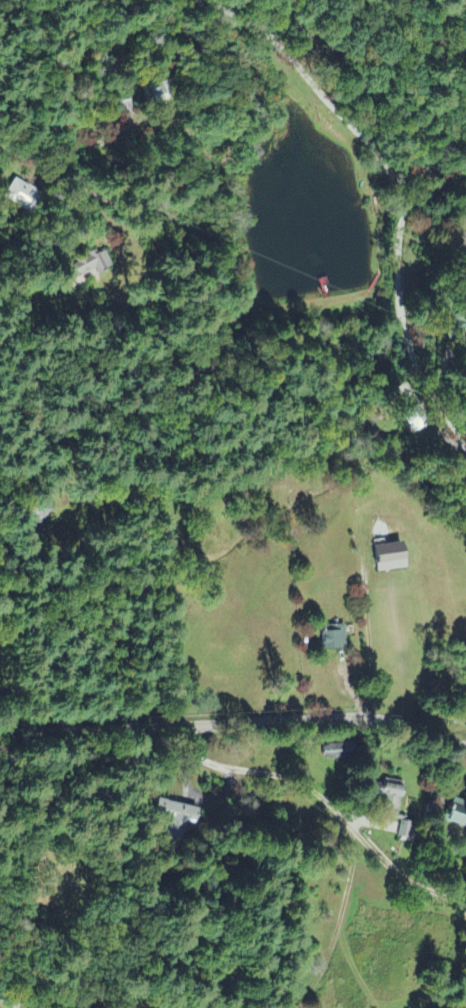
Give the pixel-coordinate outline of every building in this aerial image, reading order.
[(40,195),(15,180),(3,200),(28,215),(40,195)] [(65,267),(71,284),(110,268),(104,252),(65,267)] [(465,334),(465,313),(456,321),(465,334)] [(380,573),(411,572),(410,546),(379,547),(380,573)] [(327,650),(349,650),(348,626),(326,627),(327,650)] [(326,745),(326,760),(355,760),(356,746),(326,745)] [(386,781),(383,796),(392,798),(390,806),(403,809),(408,785),(386,781)] [(154,818),(197,827),(201,810),(157,801),(154,818)] [(457,801),(451,823),(465,827),(465,804),(457,801)] [(417,844),(418,823),(401,823),(400,844),(417,844)]
